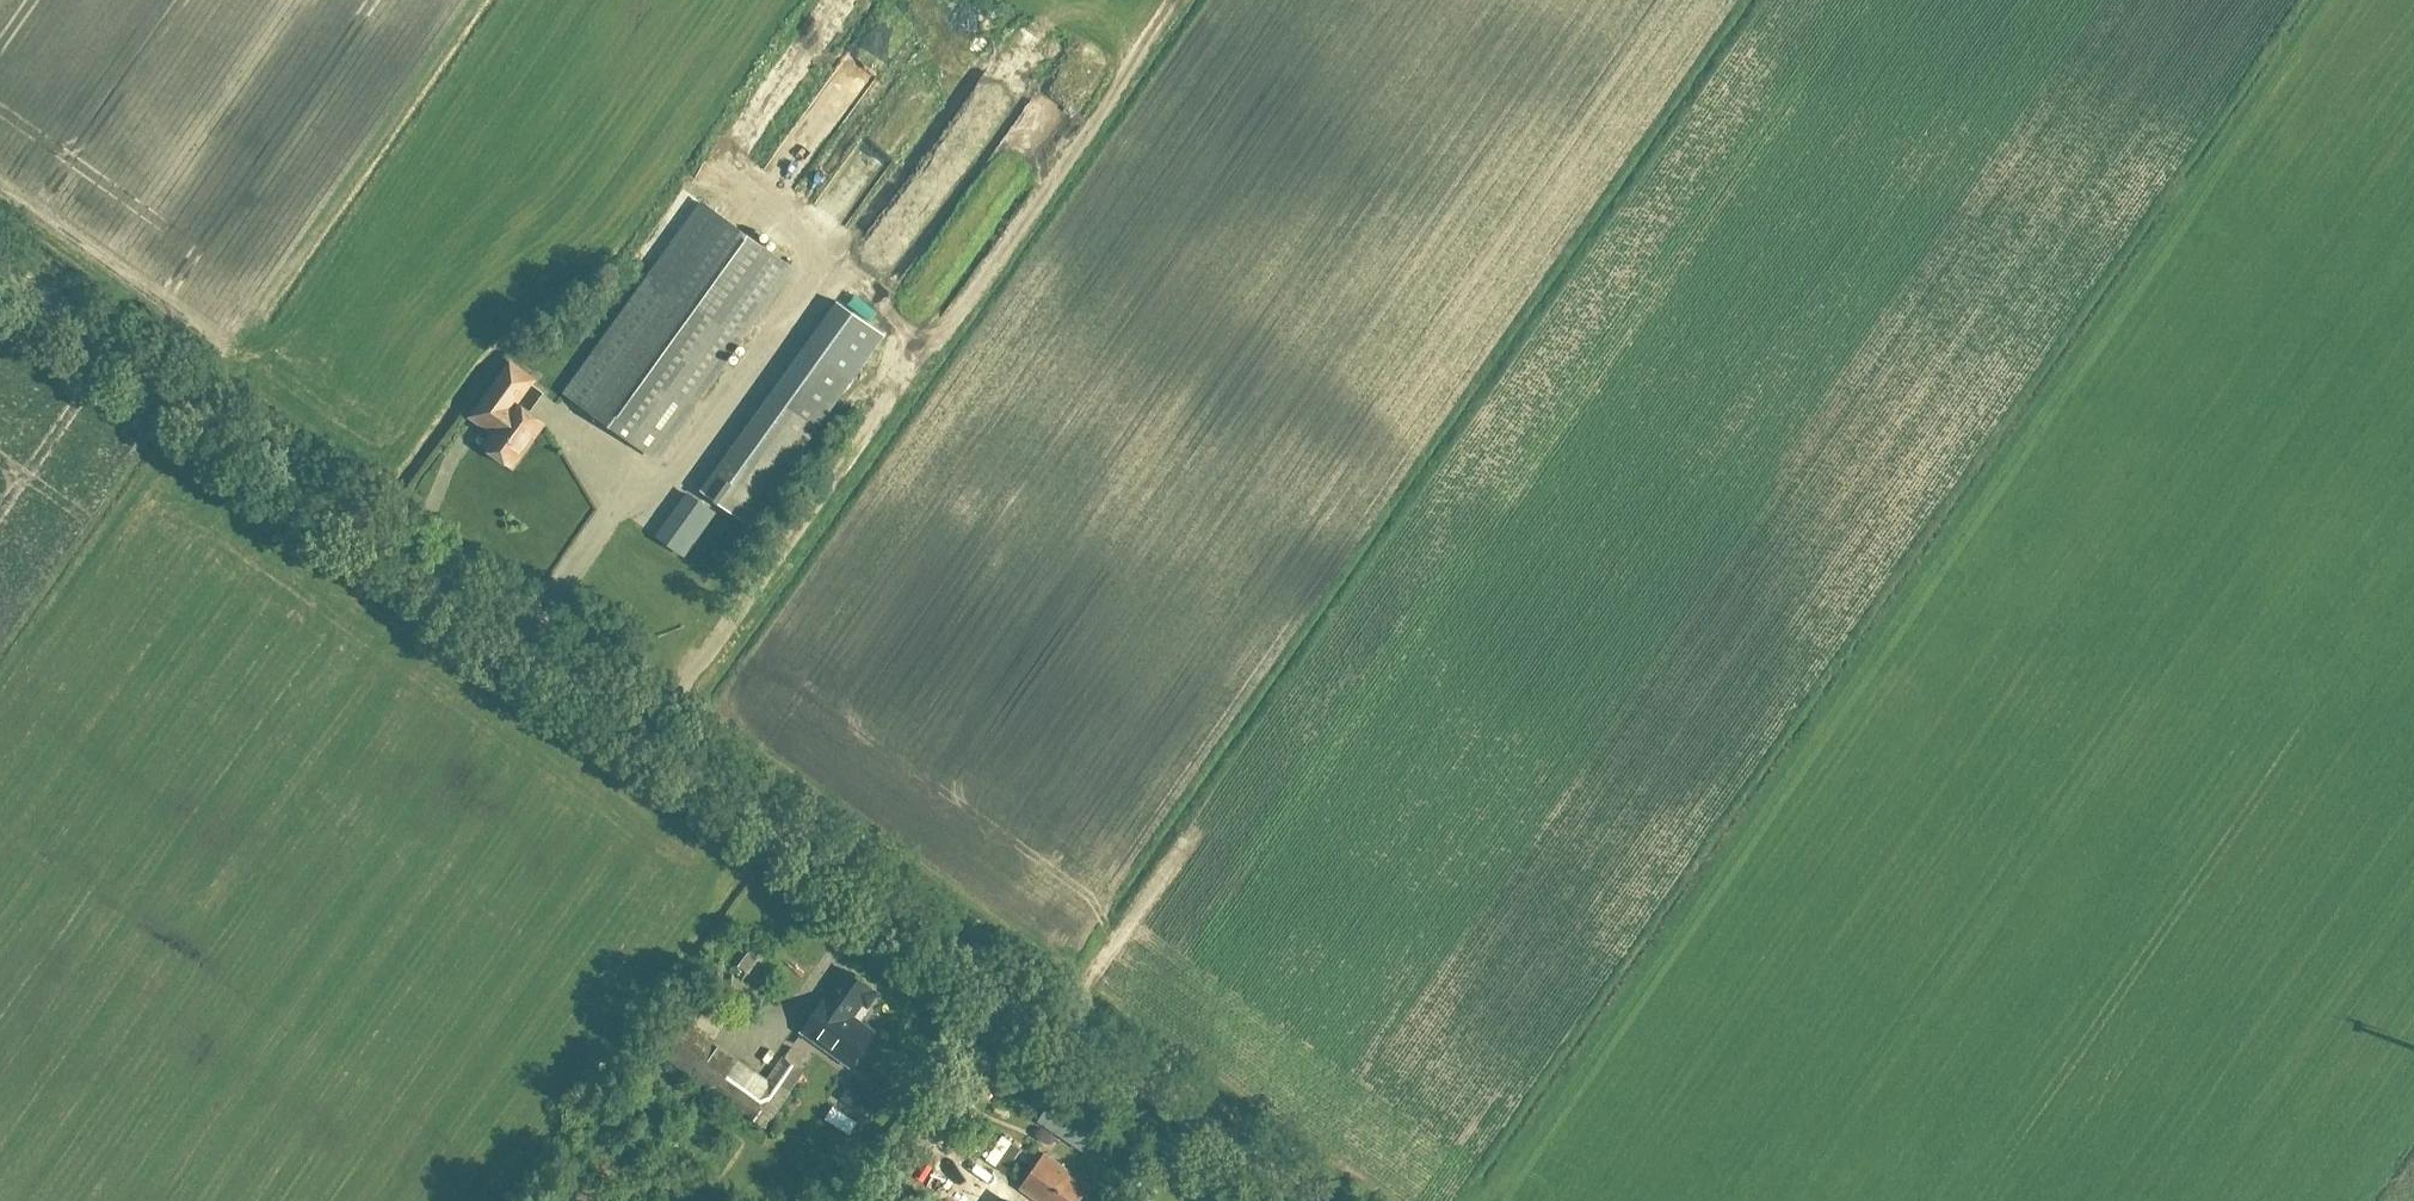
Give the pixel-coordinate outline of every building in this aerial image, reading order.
[(704,202),(566,392),(655,457),(743,335),(793,266),(704,202)] [(805,347),(701,490),(748,524),(852,380),(805,347)] [(494,433),(485,446),(513,466),(544,423),(517,404),(533,381),(510,364),(472,416),(494,433)] [(854,1015),(873,988),(846,969),(802,1030),(851,1066),(876,1031),(854,1015)] [(687,989),(671,1012),(671,1011),(648,1043),(663,1053),(662,1055),(766,1127),(805,1071),(783,1055),(768,1077),(739,1058),(713,1041),(689,1024),(705,1002),(687,989)] [(1099,1187),(1050,1151),(1042,1162),(1036,1157),(1018,1181),(1045,1200),(1088,1200),(1099,1187)]
